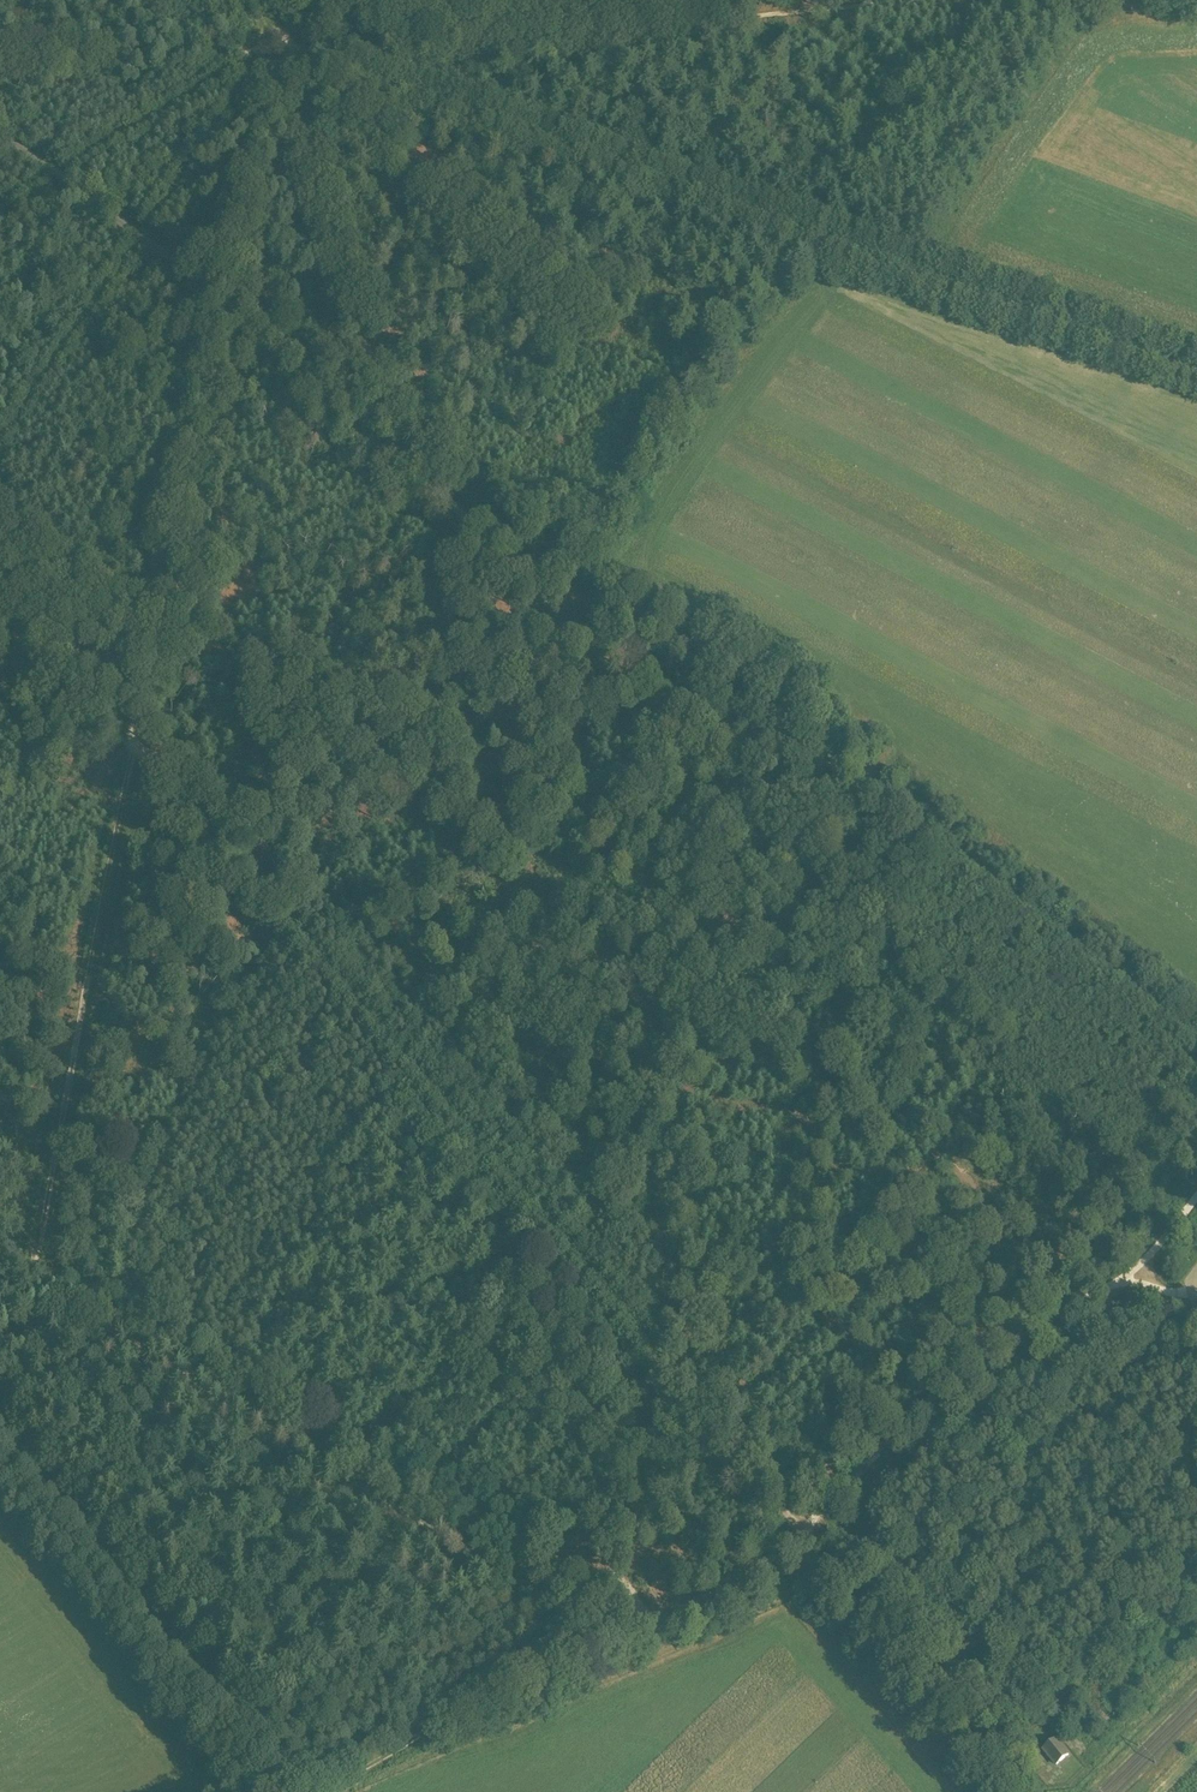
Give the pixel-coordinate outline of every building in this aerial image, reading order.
[(1056,1739),(1044,1749),(1056,1764),(1068,1754),(1056,1739)]
